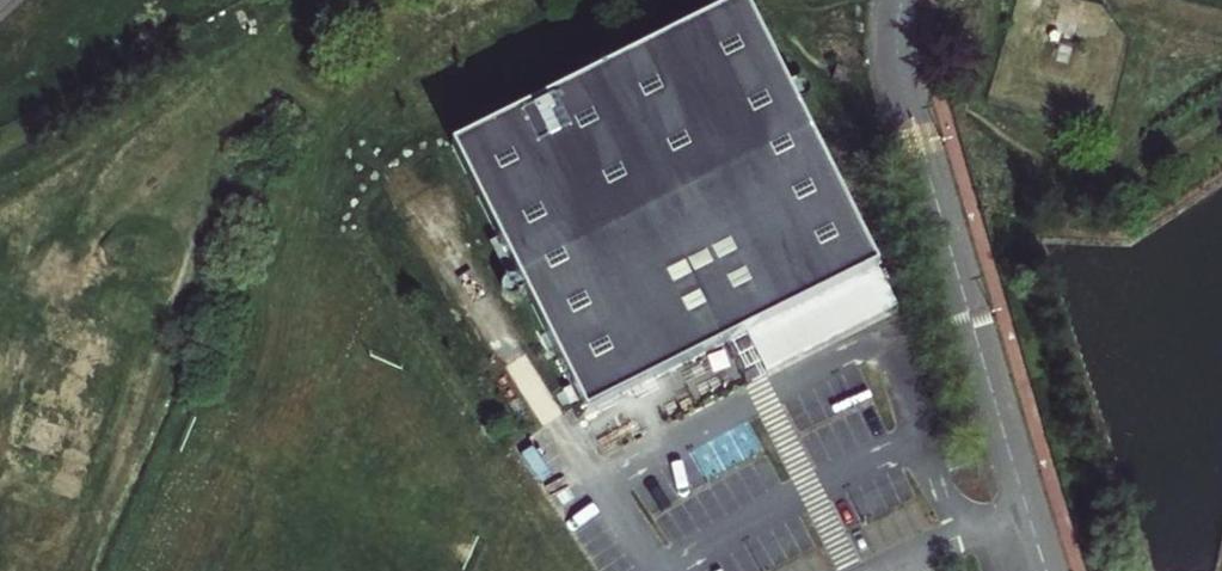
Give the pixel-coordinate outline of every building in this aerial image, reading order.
[(448,147),(581,415),(737,335),(745,331),(764,369),(897,302),(744,0),(740,0),(448,147)]
